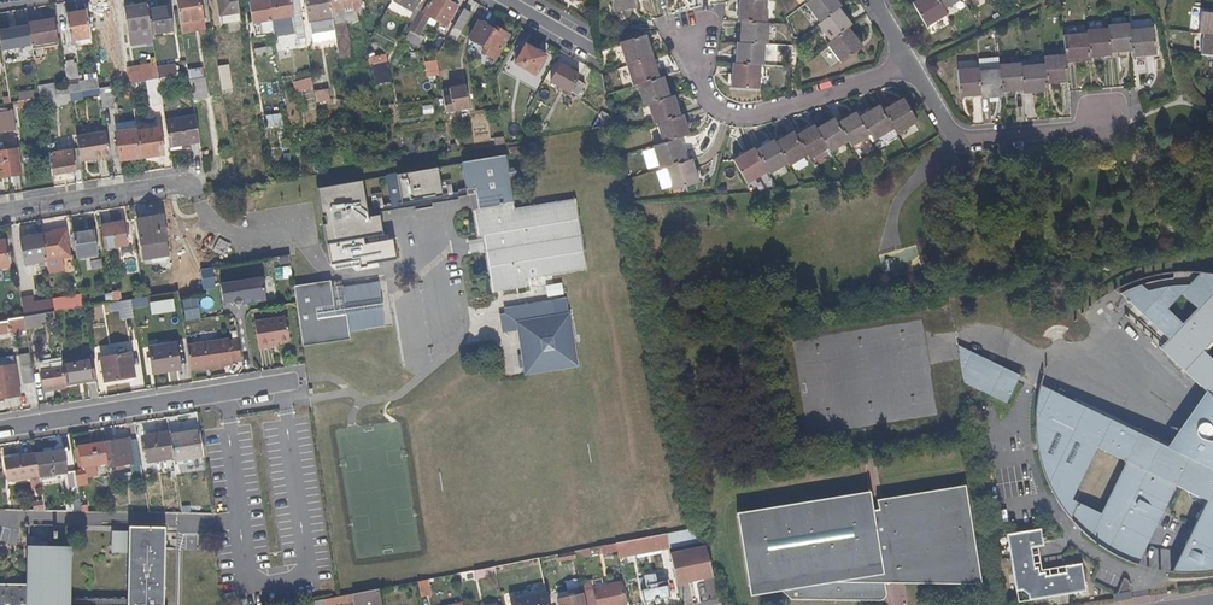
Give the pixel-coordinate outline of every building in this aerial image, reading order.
[(199,0),(176,0),(179,22),(201,19),(202,19),(199,0)] [(237,0),(217,0),(219,14),(221,13),(222,22),(240,20),(237,0)] [(268,0),(261,0),(248,2),(251,22),(260,21),(271,19),(268,0)] [(290,0),(269,0),(271,13),(271,19),(273,28),(273,29),(287,27),(286,17),(292,16),(290,0)] [(299,0),(290,0),(292,16),(301,15),(299,0)] [(329,0),(305,0),(309,21),(332,17),(330,9),(329,0)] [(359,0),(329,0),(330,9),(360,4),(359,0)] [(418,0),(392,0),(412,11),(417,3),(418,0)] [(458,6),(447,0),(430,0),(423,14),(429,18),(446,27),(458,6)] [(616,13),(640,8),(639,1),(639,0),(614,0),(616,13)] [(767,23),(768,0),(741,0),(740,22),(744,22),(767,23)] [(821,23),(841,7),(844,5),(840,0),(812,0),(809,2),(807,4),(821,23)] [(942,0),(928,0),(917,5),(932,30),(953,18),(950,13),(942,0)] [(950,13),(967,4),(965,0),(942,0),(950,13)] [(150,27),(147,8),(146,4),(123,7),(128,30),(137,29),(148,27),(150,27)] [(172,30),(168,5),(147,8),(150,27),(151,34),(172,30)] [(819,24),(831,42),(851,27),(855,24),(841,7),(821,23),(819,24)] [(464,28),(472,14),(464,9),(456,23),(464,28)] [(90,37),(86,10),(65,14),(69,40),(75,39),(90,37)] [(420,33),(429,18),(423,14),(420,13),(410,29),(419,34),(420,33)] [(1201,36),(1206,37),(1212,37),(1212,15),(1204,14),(1201,36)] [(57,35),(54,18),(27,23),(27,26),(30,44),(33,59),(45,57),(42,43),(55,41),(54,36),(57,35)] [(202,28),(201,19),(179,22),(181,31),(202,28)] [(273,28),(271,19),(260,21),(262,29),(263,30),(273,28)] [(262,29),(260,21),(251,22),(253,35),(273,32),(273,29),(273,28),(263,30),(262,29)] [(352,62),(346,22),(333,24),(337,49),(339,65),(352,62)] [(769,44),(770,23),(767,23),(744,22),(742,43),(766,44),(769,44)] [(495,61),(509,36),(496,28),(494,31),(479,23),(469,40),(468,45),(480,52),(481,49),(483,51),(482,53),(495,61)] [(27,26),(0,31),(0,44),(0,45),(1,49),(30,44),(27,26)] [(150,38),(148,27),(137,29),(137,34),(135,34),(136,41),(150,38)] [(829,44),(843,64),(866,46),(851,27),(831,42),(829,44)] [(1134,33),(1134,27),(1111,28),(1111,30),(1113,56),(1135,54),(1134,33)] [(428,38),(420,33),(419,34),(410,29),(405,39),(422,49),(428,38)] [(1113,56),(1111,30),(1091,31),(1091,35),(1092,60),(1113,58),(1113,56)] [(1158,31),(1134,33),(1135,54),(1135,60),(1159,59),(1158,31)] [(623,42),(631,66),(658,58),(650,34),(623,42)] [(1092,60),(1091,35),(1067,37),(1068,57),(1069,65),(1092,63),(1092,60)] [(91,43),(90,37),(75,39),(77,45),(91,43)] [(1204,58),(1212,59),(1212,37),(1206,37),(1204,58)] [(766,66),(766,44),(742,43),(740,43),(738,65),(763,66),(766,66)] [(535,75),(546,56),(525,44),(515,64),(535,75)] [(1069,65),(1068,57),(1046,58),(1046,66),(1049,86),(1070,85),(1069,65)] [(631,66),(637,87),(641,86),(664,78),(658,58),(631,66)] [(99,88),(97,77),(79,79),(75,62),(64,64),(68,86),(68,92),(69,92),(80,90),(99,88)] [(159,78),(156,63),(134,66),(134,70),(151,67),(153,79),(159,78)] [(175,64),(159,66),(160,76),(176,74),(175,64)] [(231,86),(227,64),(217,65),(221,88),(231,86)] [(576,80),(579,75),(560,64),(550,82),(558,86),(556,90),(565,95),(567,92),(569,93),(570,91),(576,80)] [(735,65),(734,89),(761,90),(763,66),(738,65),(735,65)] [(1023,65),(1003,67),(1003,72),(1005,95),(1026,92),(1023,67),(1023,65)] [(136,81),(134,70),(134,66),(126,67),(129,83),(136,81)] [(1023,67),(1026,92),(1027,95),(1050,93),(1049,86),(1046,66),(1023,67)] [(153,79),(151,67),(134,70),(136,81),(153,79)] [(983,70),(961,71),(963,99),(985,98),(983,72),(983,70)] [(1003,72),(983,72),(985,98),(985,100),(1005,99),(1005,95),(1003,72)] [(213,97),(210,75),(189,78),(192,100),(213,97)] [(641,86),(647,107),(651,105),(672,98),(665,77),(664,78),(641,86)] [(164,110),(159,78),(153,79),(136,81),(129,83),(131,93),(147,91),(150,112),(164,110)] [(578,96),(584,85),(576,80),(570,91),(578,96)] [(68,92),(68,86),(54,87),(54,83),(37,86),(39,97),(55,94),(68,92)] [(114,106),(110,86),(99,88),(100,94),(102,108),(114,106)] [(469,108),(467,98),(465,87),(442,92),(445,113),(469,108)] [(100,94),(99,88),(80,90),(81,96),(100,94)] [(326,99),(325,89),(313,90),(315,100),(326,99)] [(32,98),(30,90),(20,91),(21,97),(17,97),(18,100),(32,98)] [(81,96),(80,90),(69,92),(70,100),(81,99),(81,96)] [(70,100),(69,92),(68,92),(55,94),(56,102),(57,105),(70,102),(70,100)] [(56,102),(55,94),(39,97),(40,105),(56,102)] [(651,105),(657,125),(660,124),(684,116),(677,97),(672,98),(651,105)] [(906,99),(886,111),(896,129),(900,135),(920,123),(906,99)] [(882,106),(862,117),(873,135),(876,141),(896,129),(886,111),(882,106)] [(12,109),(0,111),(0,131),(15,129),(12,109)] [(859,112),(840,123),(851,142),(853,147),(872,136),(873,135),(862,117),(859,112)] [(283,124),(281,113),(266,115),(267,126),(283,124)] [(660,124),(666,143),(683,138),(692,136),(686,115),(684,116),(660,124)] [(199,142),(195,117),(166,122),(170,146),(199,142)] [(836,118),(818,128),(831,149),(833,153),(850,143),(851,142),(840,123),(836,118)] [(816,125),(798,135),(811,156),(813,160),(831,149),(818,128),(817,126),(816,125)] [(163,153),(159,128),(137,131),(141,157),(163,153)] [(137,131),(137,130),(116,133),(121,160),(141,157),(137,131)] [(798,135),(796,132),(778,142),(791,165),(792,167),(811,156),(798,135)] [(110,157),(106,133),(76,137),(78,148),(80,161),(94,159),(110,157)] [(657,146),(664,170),(669,169),(691,161),(683,138),(666,143),(657,146)] [(778,142),(778,141),(760,151),(772,172),(774,175),(791,165),(778,142)] [(16,148),(4,150),(0,151),(0,178),(21,174),(16,148)] [(80,161),(78,148),(69,149),(73,171),(82,171),(80,161)] [(758,148),(738,160),(752,184),(772,172),(760,151),(758,148)] [(73,171),(69,149),(48,153),(52,175),(73,171)] [(579,231),(574,199),(559,201),(513,209),(505,157),(460,164),(464,192),(475,197),(477,210),(472,212),(476,237),(476,238),(478,238),(481,238),(486,237),(487,246),(579,231)] [(669,169),(676,192),(702,184),(695,160),(691,161),(669,169)] [(166,240),(163,216),(137,220),(141,244),(166,240)] [(129,245),(125,221),(102,225),(105,248),(129,245)] [(98,253),(94,230),(74,232),(77,257),(98,253)] [(585,270),(579,231),(487,246),(488,251),(484,252),(491,293),(526,288),(524,279),(585,270)] [(69,257),(66,235),(53,237),(52,234),(42,235),(46,261),(69,257)] [(46,261),(42,235),(19,239),(23,264),(46,261)] [(4,239),(0,240),(0,269),(8,268),(4,239)] [(214,285),(212,267),(200,269),(202,287),(214,285)] [(1171,338),(1163,347),(1194,377),(1212,397),(1212,353),(1206,347),(1212,339),(1212,270),(1208,269),(1191,267),(1173,268),(1175,277),(1158,281),(1147,284),(1135,288),(1126,292),(1171,338)] [(265,301),(261,278),(220,284),(222,303),(231,301),(235,305),(240,304),(242,300),(252,299),(254,302),(265,301)] [(338,315),(333,280),(295,285),(299,311),(303,346),(352,339),(351,333),(369,330),(369,327),(385,324),(383,309),(377,310),(377,312),(354,315),(354,314),(349,315),(349,313),(338,315)] [(121,300),(120,291),(112,292),(114,301),(121,300)] [(84,306),(82,297),(52,302),(54,311),(84,306)] [(34,314),(32,305),(32,298),(22,300),(24,316),(34,314)] [(571,320),(570,314),(557,315),(556,315),(556,314),(554,301),(522,306),(522,310),(511,312),(512,319),(505,320),(507,331),(550,324),(571,320)] [(54,311),(52,302),(32,305),(34,314),(54,311)] [(26,329),(24,316),(10,318),(9,320),(11,332),(26,329)] [(290,340),(287,317),(255,322),(259,348),(275,346),(275,343),(281,342),(290,340)] [(9,320),(0,322),(0,333),(11,332),(9,320)] [(579,366),(571,320),(550,324),(507,331),(507,333),(519,331),(526,375),(558,370),(579,366)] [(241,361),(238,341),(228,342),(228,339),(187,345),(190,371),(203,369),(203,367),(217,365),(218,367),(232,365),(232,363),(241,361)] [(1025,374),(957,341),(959,353),(1021,382),(1025,374)] [(179,370),(176,343),(148,347),(153,374),(179,370)] [(135,377),(131,353),(100,358),(104,382),(135,377)] [(1021,382),(959,353),(963,376),(1011,403),(1021,382)] [(33,382),(28,355),(19,356),(23,383),(33,382)] [(14,357),(0,359),(0,399),(20,396),(14,357)] [(96,383),(92,357),(62,362),(63,368),(66,388),(96,383)] [(66,388),(63,368),(40,371),(43,388),(49,387),(50,390),(66,388)] [(1194,377),(1162,440),(1183,450),(1192,442),(1190,435),(1189,429),(1191,423),(1194,419),(1197,417),(1202,415),(1208,415),(1212,418),(1212,397),(1194,377)] [(1085,404),(1043,382),(1041,392),(1081,411),(1085,404)] [(1208,415),(1202,415),(1197,417),(1194,419),(1191,423),(1189,429),(1190,435),(1192,442),(1183,450),(1162,440),(1135,427),(1085,404),(1081,411),(1041,392),(1039,408),(1039,421),(1038,433),(1040,451),(1042,463),(1048,480),(1057,499),(1072,521),(1082,504),(1076,500),(1102,451),(1129,466),(1103,515),(1095,511),(1089,523),(1083,532),(1093,540),(1106,549),(1122,559),(1139,566),(1177,490),(1189,495),(1191,506),(1203,512),(1187,547),(1194,552),(1184,574),(1191,574),(1200,573),(1212,572),(1212,571),(1212,418),(1208,415)] [(173,459),(170,437),(169,432),(144,437),(148,463),(173,459)] [(203,458),(199,432),(183,434),(170,437),(173,459),(173,462),(203,458)] [(143,481),(136,440),(129,441),(129,439),(104,444),(107,463),(108,467),(115,466),(123,465),(132,463),(132,467),(131,468),(133,482),(143,481)] [(107,463),(104,444),(75,448),(78,467),(84,466),(95,465),(107,463)] [(67,473),(63,450),(35,455),(39,476),(39,478),(67,473)] [(39,476),(35,455),(4,460),(7,481),(39,476)] [(97,476),(95,465),(84,466),(84,470),(86,477),(97,476)] [(87,484),(86,477),(84,470),(75,472),(77,486),(87,484)] [(971,564),(958,487),(879,500),(880,510),(873,510),(870,492),(816,501),(762,511),(738,515),(744,556),(749,588),(774,585),(791,602),(872,601),(878,601),(884,598),(887,594),(886,590),(885,584),(896,585),(895,577),(971,564)] [(1089,523),(1095,511),(1082,504),(1072,521),(1083,532),(1089,523)] [(51,539),(51,531),(56,531),(55,529),(55,528),(53,527),(52,526),(27,525),(27,546),(55,547),(55,539),(51,539)] [(701,536),(699,527),(686,529),(687,539),(701,537),(701,536)] [(64,567),(65,547),(55,547),(27,546),(26,575),(26,585),(26,596),(0,596),(0,604),(7,604),(162,604),(163,580),(164,553),(164,528),(128,528),(128,533),(115,532),(114,554),(127,555),(126,600),(71,599),(64,598),(64,567)] [(687,539),(686,529),(675,532),(676,537),(677,541),(687,539)] [(1028,586),(1030,601),(1084,592),(1079,565),(1062,568),(1063,577),(1046,580),(1045,575),(1039,575),(1038,570),(1033,570),(1030,551),(1029,545),(1042,542),(1043,542),(1042,531),(1022,534),(1006,537),(1014,589),(1028,586)] [(666,539),(665,534),(658,535),(635,539),(637,548),(637,550),(667,544),(666,539)] [(677,541),(676,537),(666,539),(667,544),(668,546),(677,545),(677,541)] [(637,548),(635,539),(624,541),(623,542),(625,550),(637,548)] [(625,550),(623,542),(615,543),(617,550),(617,552),(625,550)] [(1044,549),(1043,542),(1042,542),(1029,545),(1030,551),(1044,549)] [(617,550),(615,543),(605,545),(606,552),(617,550)] [(712,576),(704,547),(670,555),(676,584),(712,576)] [(1184,574),(1194,552),(1187,547),(1171,578),(1176,577),(1180,577),(1183,576),(1184,574)] [(590,554),(589,548),(573,551),(575,559),(591,556),(590,554)] [(575,559),(573,551),(567,552),(568,561),(575,559)] [(495,573),(493,567),(481,569),(482,575),(495,573)] [(666,581),(664,573),(653,576),(655,583),(666,581)] [(655,583),(653,576),(644,577),(644,579),(646,585),(655,583)] [(1129,592),(1131,588),(1131,586),(1130,583),(1129,580),(1125,578),(1115,594),(1129,592)] [(669,597),(666,581),(655,583),(646,585),(640,587),(643,602),(669,597)] [(26,585),(0,584),(0,596),(26,596),(26,585)] [(620,584),(593,589),(597,604),(625,604),(620,584)] [(1030,601),(1028,586),(1014,589),(1016,603),(1030,601)] [(379,593),(379,588),(354,593),(352,593),(352,595),(354,595),(356,604),(382,604),(379,593)] [(593,589),(582,592),(585,604),(597,604),(593,589)] [(352,595),(352,593),(338,596),(337,596),(338,600),(338,601),(352,599),(352,595)] [(546,593),(509,600),(510,604),(548,604),(546,593)] [(581,595),(574,596),(574,593),(559,596),(559,600),(557,600),(558,604),(583,604),(581,595)]
